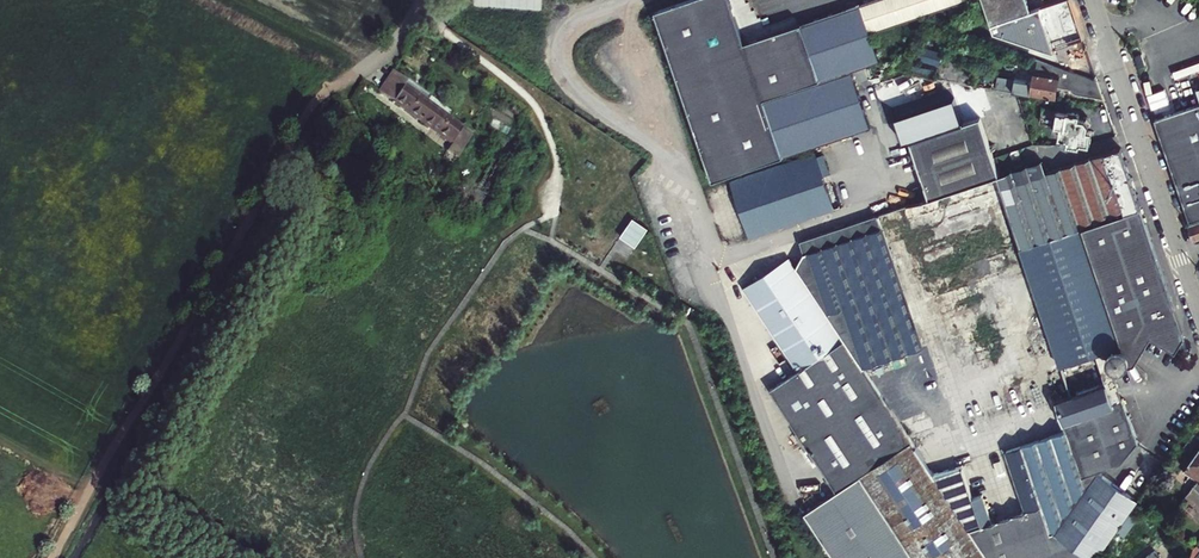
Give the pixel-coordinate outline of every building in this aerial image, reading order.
[(720,177),(814,146),(814,147),(870,127),(851,71),(879,61),(870,32),(948,6),(950,14),(969,7),(967,0),(869,0),(800,23),(744,42),(729,0),(684,0),(654,10),(665,43),(713,180),(720,177)] [(994,31),(1057,52),(1041,7),(1030,10),(1027,0),(983,0),(994,31)] [(936,50),(921,46),(917,58),(932,63),(936,50)] [(1033,81),(1015,78),(1013,89),(1055,96),(1059,74),(1035,70),(1033,81)] [(462,127),(404,85),(407,80),(393,71),(386,82),(384,80),(378,91),(451,143),(461,129),(462,127)] [(981,85),(916,74),(913,93),(942,99),(944,89),(979,95),(981,85)] [(1198,217),(1198,103),(1155,119),(1190,220),(1198,217)] [(1089,145),(1091,134),(1087,134),(1088,129),(1089,119),(1079,117),(1080,113),(1067,110),(1066,112),(1057,111),(1054,124),(1060,126),(1058,137),(1067,138),(1066,144),(1079,146),(1079,143),(1089,145)] [(1138,498),(1097,470),(1118,457),(1133,436),(1111,367),(1133,359),(1150,333),(1174,347),(1183,333),(1120,147),(1046,171),(1042,159),(1000,173),(981,117),(911,140),(930,196),(800,240),(804,252),(796,266),(799,271),(797,272),(788,258),(744,287),(797,369),(769,387),(836,490),(804,511),(835,557),(1095,557),(1138,498)] [(461,129),(451,143),(459,149),(468,134),(461,129)] [(864,131),(838,140),(841,149),(867,140),(864,131)] [(748,238),(833,209),(815,152),(730,181),(748,238)] [(644,239),(660,212),(629,193),(613,220),(644,239)] [(1194,239),(1198,237),(1198,220),(1188,223),(1194,239)] [(1193,433),(1184,446),(1190,451),(1198,437),(1193,433)] [(1196,481),(1198,476),(1198,448),(1185,469),(1193,475),(1191,478),(1196,481)] [(1193,475),(1185,469),(1183,471),(1191,478),(1193,475)] [(1184,498),(1198,510),(1198,476),(1196,481),(1184,498)] [(1139,517),(1131,512),(1117,531),(1124,537),(1139,517)] [(1156,514),(1152,518),(1164,526),(1167,522),(1156,514)] [(1162,543),(1155,549),(1142,557),(1173,557),(1162,543)] [(1155,549),(1151,544),(1131,557),(1142,557),(1155,549)]
